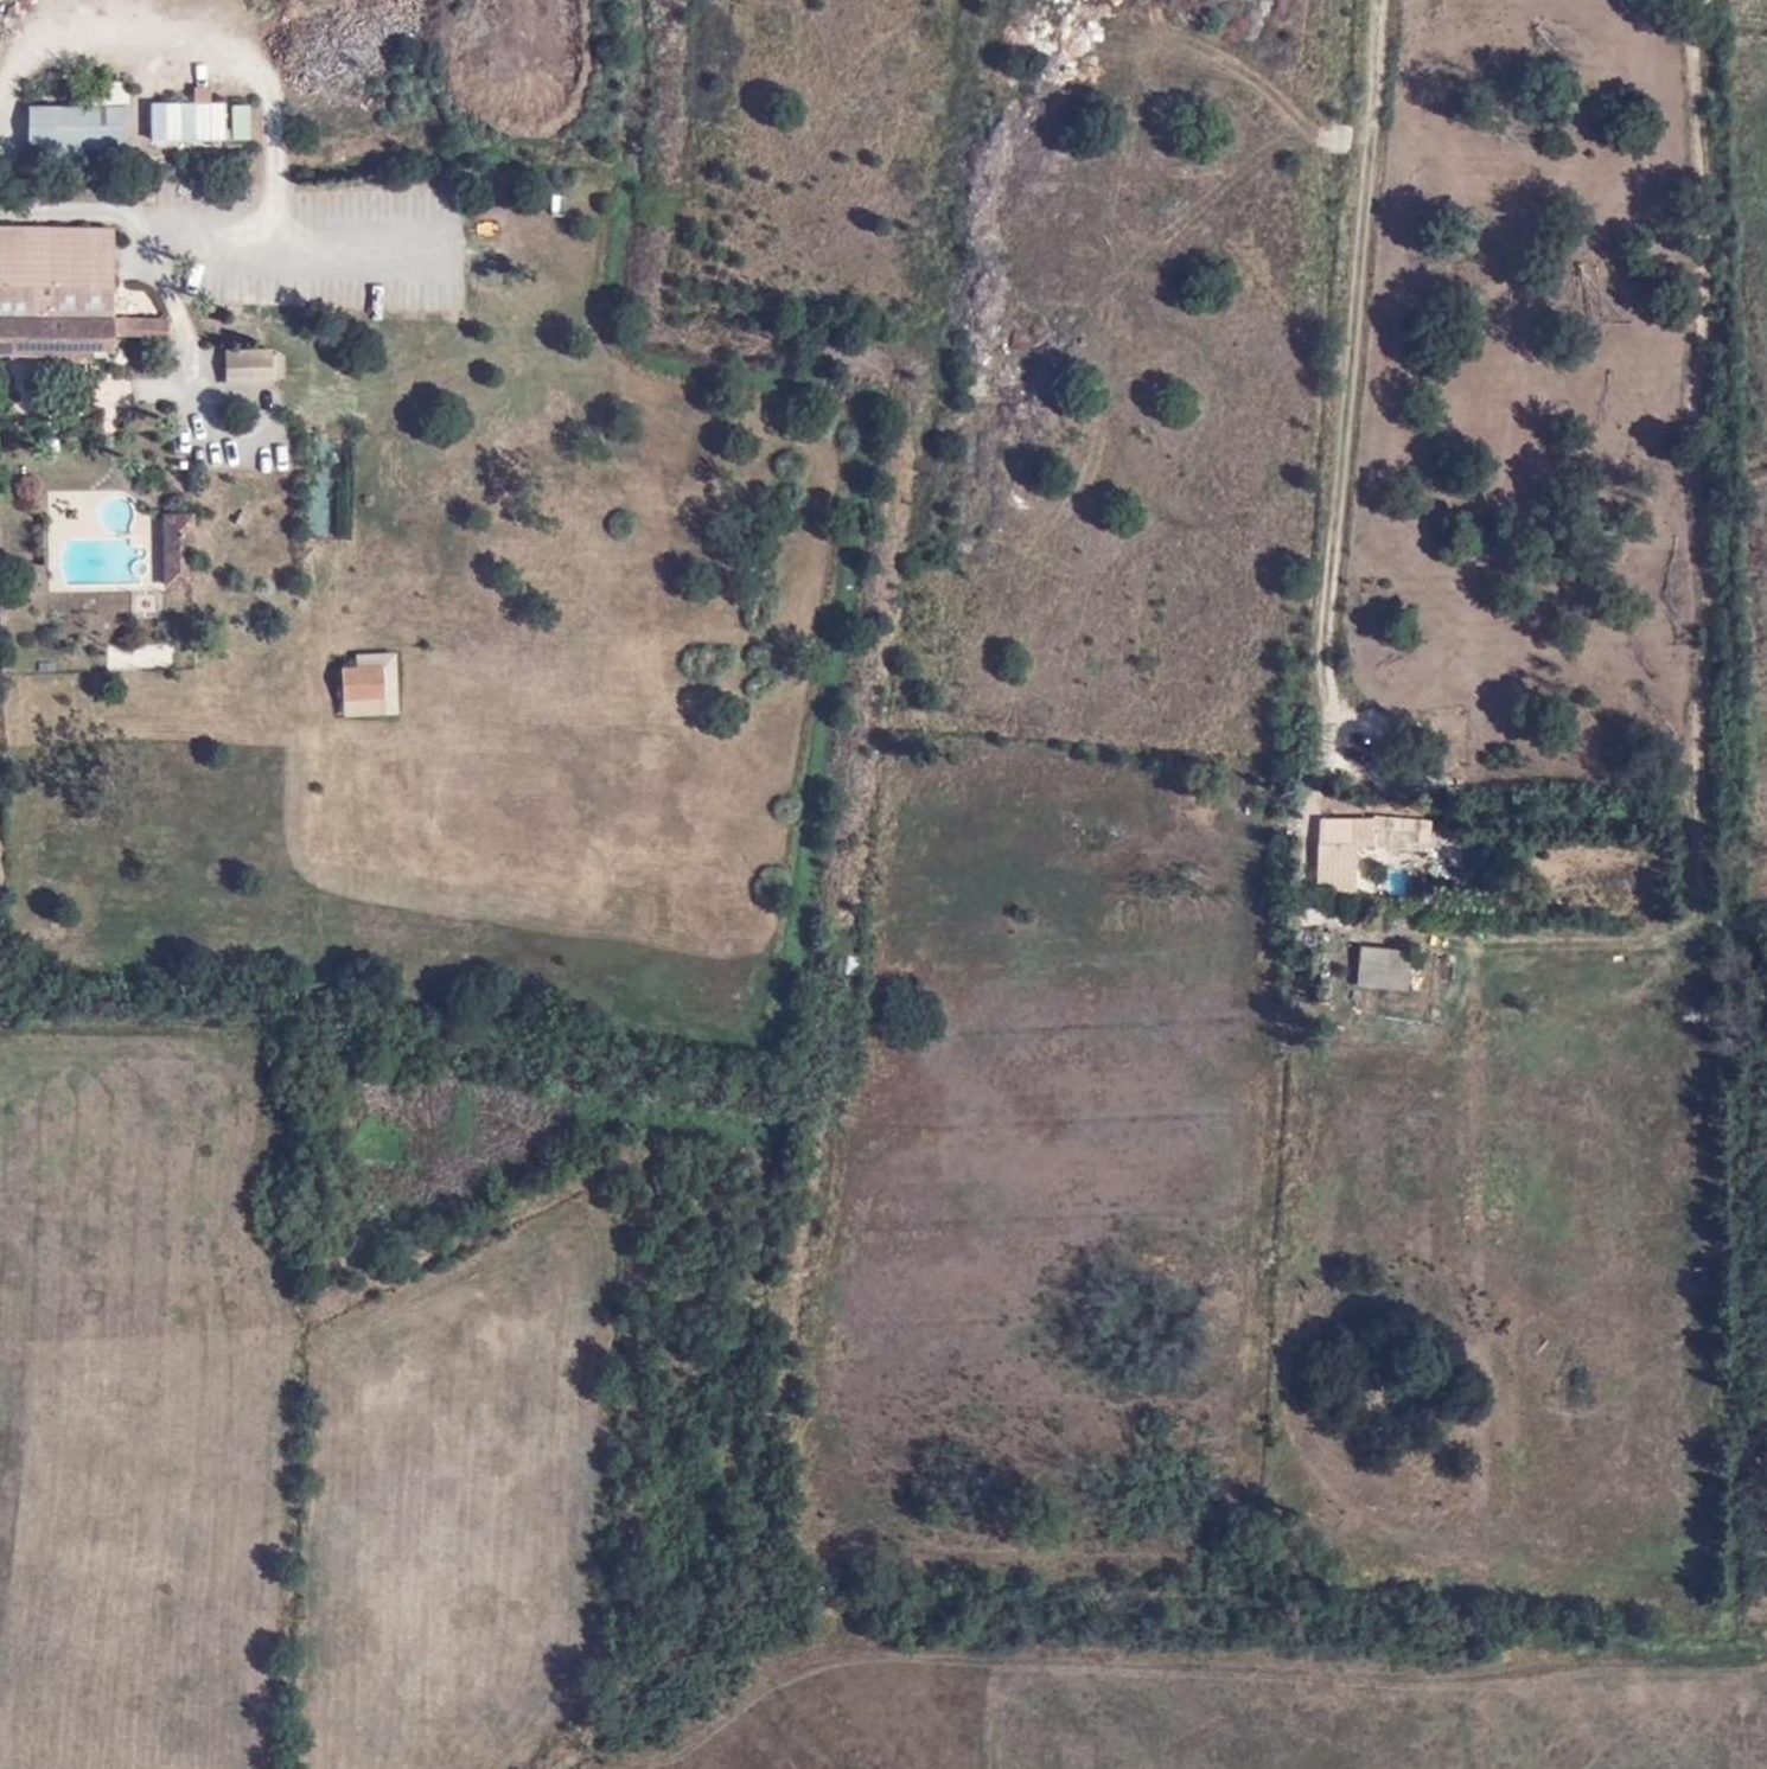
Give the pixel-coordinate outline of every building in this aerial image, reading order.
[(111,106),(129,103),(126,82),(108,85),(111,106)] [(228,105),(154,104),(153,141),(228,142),(228,105)] [(251,105),(230,106),(230,142),(251,142),(251,105)] [(127,107),(32,106),(32,150),(127,150),(127,107)] [(0,231),(0,358),(117,359),(117,344),(171,345),(171,319),(115,319),(116,231),(0,231)] [(286,350),(227,352),(228,388),(287,386),(286,350)] [(182,589),(200,587),(195,512),(163,514),(168,587),(173,587),(182,589)] [(399,666),(349,669),(352,715),(401,711),(399,666)] [(1352,820),(1318,817),(1313,877),(1347,880),(1352,820)] [(1355,988),(1407,994),(1412,954),(1360,947),(1355,988)]
